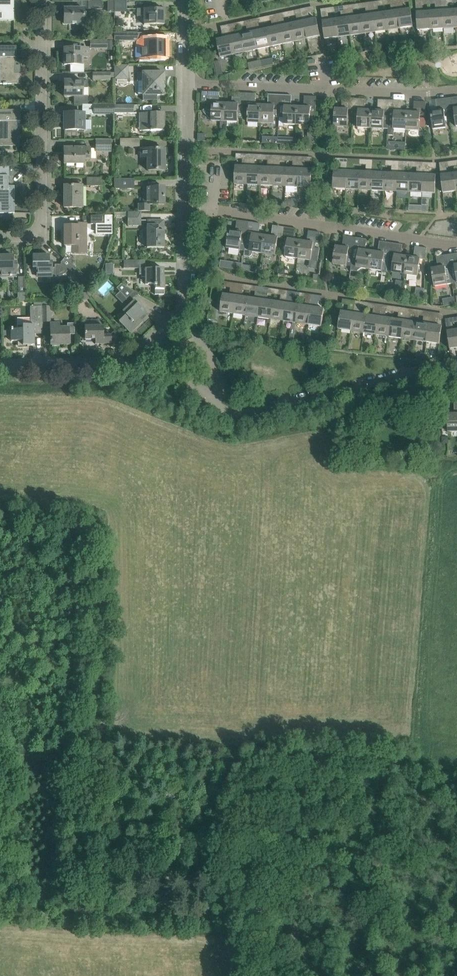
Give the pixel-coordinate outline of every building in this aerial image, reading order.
[(8,21),(11,21),(14,21),(14,0),(0,0),(0,21),(8,21)] [(114,0),(114,12),(126,12),(126,0),(114,0)] [(413,27),(413,24),(411,9),(404,10),(403,0),(397,1),(401,29),(413,27)] [(448,10),(448,0),(441,1),(443,29),(456,28),(455,10),(448,10)] [(88,1),(88,9),(102,9),(102,1),(88,1)] [(390,2),(390,5),(391,12),(385,13),(388,30),(401,29),(397,1),(390,2)] [(435,1),(435,4),(436,11),(429,12),(430,30),(443,29),(441,1),(435,1)] [(423,12),(422,2),(416,2),(418,30),(430,30),(429,12),(423,12)] [(365,5),(367,15),(360,16),(363,34),(375,32),(371,4),(365,5)] [(379,13),(378,4),(371,4),(375,32),(388,30),(385,13),(379,13)] [(354,17),(353,7),(346,8),(350,36),(363,34),(360,16),(354,17)] [(84,28),(84,8),(64,8),(64,24),(77,24),(77,28),(84,28)] [(340,9),(342,19),(335,20),(338,37),(350,36),(346,8),(340,9)] [(164,9),(144,9),(137,9),(137,16),(144,16),(144,25),(164,25),(164,9)] [(320,36),(320,35),(317,18),(310,20),(308,10),(302,11),(308,39),(320,36)] [(295,13),(298,23),(292,24),(295,41),(308,39),(302,11),(295,13)] [(321,12),(325,39),(338,37),(335,20),(329,21),(328,11),(324,11),(324,12),(321,12)] [(285,25),(283,15),(277,17),(283,44),(295,41),(292,24),(285,25)] [(271,18),(273,28),(267,29),(270,47),(283,44),(277,17),(271,18)] [(260,30),(258,21),(252,22),(258,49),(270,47),(267,29),(260,30)] [(246,23),(248,33),(242,34),(245,52),(258,49),(252,22),(246,23)] [(245,52),(242,34),(236,36),(233,26),(227,27),(233,55),(245,52)] [(221,29),(223,38),(217,40),(220,57),(233,55),(227,27),(221,29)] [(138,33),(115,33),(115,41),(138,41),(138,33)] [(107,50),(114,50),(114,41),(107,41),(107,40),(91,40),(91,48),(107,48),(107,50)] [(164,41),(145,41),(139,41),(139,57),(164,57),(164,41)] [(0,47),(0,84),(20,84),(20,64),(14,64),(14,58),(16,58),(16,47),(0,47)] [(74,49),(64,49),(64,65),(70,65),(70,72),(74,72),(82,72),(82,65),(82,57),(88,57),(88,49),(74,49)] [(115,72),(114,72),(114,79),(128,79),(128,65),(115,65),(115,72)] [(221,65),(214,66),(216,76),(223,74),(221,65)] [(164,73),(138,73),(138,95),(143,95),(143,100),(157,100),(157,95),(164,95),(164,73)] [(83,88),(88,88),(88,81),(64,81),(64,97),(74,97),(74,105),(82,105),(88,105),(88,96),(83,96),(83,88)] [(220,92),(208,92),(207,107),(203,111),(212,121),(220,121),(220,128),(224,128),(225,121),(226,103),(219,103),(220,92)] [(243,118),(244,104),(244,93),(232,93),(232,104),(226,103),(225,121),(238,122),(238,118),(243,118)] [(255,105),(256,94),(244,93),(244,104),(248,105),(248,122),(261,123),(262,105),(255,105)] [(279,118),(280,95),(268,94),(268,105),(262,105),(261,123),(274,124),(274,117),(279,118)] [(279,118),(279,126),(283,126),(283,124),(297,125),(297,107),(291,106),(292,95),(280,95),(279,118)] [(316,97),(304,96),(304,107),(297,107),(297,125),(309,125),(309,129),(315,130),(316,97)] [(447,98),(449,109),(454,109),(456,126),(456,97),(447,98)] [(335,109),(334,126),(348,127),(348,109),(353,110),(354,98),(342,98),(342,109),(335,109)] [(365,99),(354,98),(353,110),(358,110),(357,128),(370,128),(371,110),(365,110),(365,99)] [(447,98),(436,100),(437,111),(430,111),(433,129),(446,128),(444,110),(449,109),(447,98)] [(388,135),(390,100),(378,100),(377,111),(371,110),(370,128),(388,129),(388,135)] [(406,130),(407,112),(401,112),(401,101),(390,100),(388,135),(394,135),(394,129),(406,130)] [(426,102),(414,101),(413,112),(407,112),(406,130),(419,131),(420,113),(426,113),(426,102)] [(82,105),(82,114),(84,114),(94,114),(114,114),(114,105),(88,105),(82,105)] [(144,113),(144,106),(134,106),(134,105),(114,105),(114,114),(114,113),(133,114),(133,113),(140,113),(144,113)] [(0,111),(0,146),(17,146),(17,126),(15,126),(15,121),(20,121),(20,111),(0,111)] [(164,113),(144,113),(140,113),(140,123),(143,123),(143,131),(164,131),(164,113)] [(84,114),(82,114),(64,114),(64,130),(84,130),(84,114)] [(96,140),(96,152),(111,152),(111,140),(96,140)] [(91,148),(74,148),(64,148),(64,164),(84,164),(84,159),(91,159),(91,148)] [(148,171),(164,171),(164,149),(141,149),(141,158),(148,158),(148,171)] [(243,156),(242,166),(235,166),(235,184),(247,185),(249,157),(243,156)] [(255,167),(255,157),(249,157),(247,185),(260,185),(261,167),(255,167)] [(268,157),(267,167),(261,167),(260,185),(273,186),(274,158),(268,157)] [(280,168),(280,158),(274,158),(273,186),(286,186),(286,168),(280,168)] [(293,159),(293,169),(286,168),(286,186),(298,187),(300,159),(293,159)] [(305,169),(306,159),(300,159),(298,187),(311,188),(312,170),(305,169)] [(341,162),(341,164),(341,171),(334,171),(333,189),(346,189),(347,161),(344,161),(344,162),(341,162)] [(353,171),(354,164),(354,161),(347,161),(346,189),(359,190),(359,172),(353,171)] [(366,162),(366,165),(366,172),(359,172),(359,190),(371,190),(373,162),(366,162)] [(378,173),(379,166),(379,163),(373,162),(371,190),(384,191),(385,173),(378,173)] [(392,163),(392,166),(391,173),(385,173),(384,191),(397,192),(398,164),(392,163)] [(404,174),(404,167),(404,164),(398,164),(397,192),(410,192),(410,174),(404,174)] [(417,164),(417,167),(417,174),(410,174),(410,192),(422,193),(424,165),(417,164)] [(446,164),(439,165),(443,193),(456,191),(453,173),(447,174),(446,164)] [(430,166),(426,166),(426,165),(424,165),(422,193),(435,193),(436,175),(429,175),(430,166)] [(14,213),(14,186),(8,186),(8,176),(7,176),(0,176),(0,213),(14,213)] [(87,177),(87,186),(101,186),(101,177),(87,177)] [(135,189),(135,179),(114,179),(114,189),(135,189)] [(82,185),(74,186),(64,186),(64,208),(82,207),(82,185)] [(138,211),(150,211),(150,204),(164,204),(164,187),(144,187),(144,204),(138,204),(138,211)] [(114,217),(128,217),(128,225),(141,225),(141,213),(128,213),(114,212),(114,217)] [(105,215),(91,215),(91,224),(96,224),(96,234),(112,234),(112,215),(105,215)] [(147,248),(164,248),(164,220),(147,220),(147,248)] [(226,248),(244,251),(244,256),(249,222),(237,220),(236,231),(229,230),(226,248)] [(253,252),(262,253),(265,235),(259,235),(260,224),(249,222),(244,256),(249,256),(251,256),(253,253),(253,252)] [(86,253),(86,224),(78,224),(78,226),(64,226),(64,246),(73,245),(73,253),(86,253)] [(284,227),(273,225),(271,236),(265,235),(262,253),(275,255),(278,238),(283,238),(284,227)] [(284,227),(283,238),(288,239),(285,257),(298,259),(301,241),(294,240),(296,229),(284,227)] [(301,241),(298,259),(311,260),(311,258),(318,259),(320,249),(316,248),(316,243),(319,244),(320,232),(308,231),(307,242),(301,241)] [(355,238),(344,236),(342,247),(335,246),(333,264),(346,266),(351,266),(350,270),(351,270),(355,238)] [(367,239),(355,238),(351,270),(357,271),(361,268),(369,269),(372,251),(365,250),(367,239)] [(372,251),(369,269),(382,271),(387,272),(389,254),(391,243),(379,241),(378,252),(372,251)] [(389,254),(394,255),(392,272),(405,274),(407,256),(401,256),(403,245),(391,243),(389,254)] [(427,248),(419,247),(415,246),(413,257),(407,256),(405,274),(418,276),(420,259),(425,259),(427,248)] [(456,283),(456,253),(448,255),(452,283),(456,283)] [(1,272),(1,275),(17,275),(16,265),(13,265),(13,261),(13,255),(0,256),(0,272),(1,272)] [(49,255),(32,255),(32,265),(32,268),(37,268),(37,275),(52,275),(55,275),(55,277),(58,277),(65,274),(67,272),(69,270),(72,273),(77,268),(76,268),(72,264),(65,258),(60,263),(61,263),(60,265),(59,265),(55,267),(55,268),(52,268),(52,264),(49,265),(49,261),(49,255)] [(431,268),(434,286),(452,283),(448,255),(436,257),(438,267),(431,268)] [(155,286),(155,295),(164,294),(164,276),(163,276),(163,268),(145,268),(145,261),(124,260),(124,268),(139,268),(139,274),(142,274),(142,277),(145,277),(145,284),(154,284),(154,286),(155,286)] [(127,299),(134,291),(121,284),(116,288),(120,292),(122,294),(127,299)] [(231,285),(230,295),(223,294),(220,312),(233,313),(237,286),(231,285)] [(244,287),(237,286),(233,313),(246,315),(248,297),(242,297),(244,287)] [(415,287),(414,296),(422,298),(424,288),(415,287)] [(256,288),(254,298),(248,297),(246,315),(258,317),(262,289),(256,288)] [(267,300),(269,290),(262,289),(258,317),(271,319),(274,301),(267,300)] [(281,292),(280,302),(274,301),(271,319),(284,321),(288,293),(281,292)] [(85,293),(76,295),(77,302),(90,299),(85,293)] [(292,304),(294,294),(288,293),(284,321),(296,323),(299,305),(292,304)] [(306,296),(305,306),(299,305),(296,323),(309,325),(313,297),(306,296)] [(317,308),(319,298),(313,297),(309,325),(321,327),(324,309),(317,308)] [(127,307),(122,312),(125,315),(119,321),(130,333),(142,322),(139,319),(146,312),(134,300),(133,302),(130,298),(124,304),(127,307)] [(11,331),(4,331),(4,336),(11,335),(11,341),(18,341),(18,345),(34,345),(34,334),(43,334),(42,322),(42,302),(33,302),(33,305),(30,305),(31,325),(17,325),(17,330),(11,330),(11,331)] [(42,302),(42,322),(50,322),(50,302),(42,302)] [(341,311),(338,329),(351,331),(355,303),(349,302),(348,305),(347,312),(341,311)] [(360,314),(361,304),(355,303),(351,331),(363,333),(366,315),(360,314)] [(374,306),(372,316),(366,315),(363,333),(376,335),(380,307),(374,306)] [(380,307),(376,335),(389,336),(391,319),(385,318),(386,308),(380,307)] [(399,310),(398,320),(391,319),(389,336),(401,338),(405,311),(399,310)] [(410,321),(412,311),(405,311),(401,338),(414,340),(417,322),(410,321)] [(424,313),(423,323),(417,322),(414,340),(417,341),(427,342),(431,314),(424,313)] [(442,326),(435,325),(437,315),(431,314),(427,342),(439,344),(442,326)] [(453,323),(452,320),(445,321),(450,349),(456,348),(456,329),(454,330),(453,323)] [(109,335),(109,331),(103,331),(103,326),(98,321),(84,321),(84,340),(95,339),(95,344),(111,344),(111,335),(109,335)] [(69,334),(75,334),(74,323),(67,323),(67,328),(59,328),(59,324),(50,324),(51,345),(69,345),(69,334)] [(456,431),(456,402),(454,403),(454,413),(447,414),(448,432),(456,431)]
